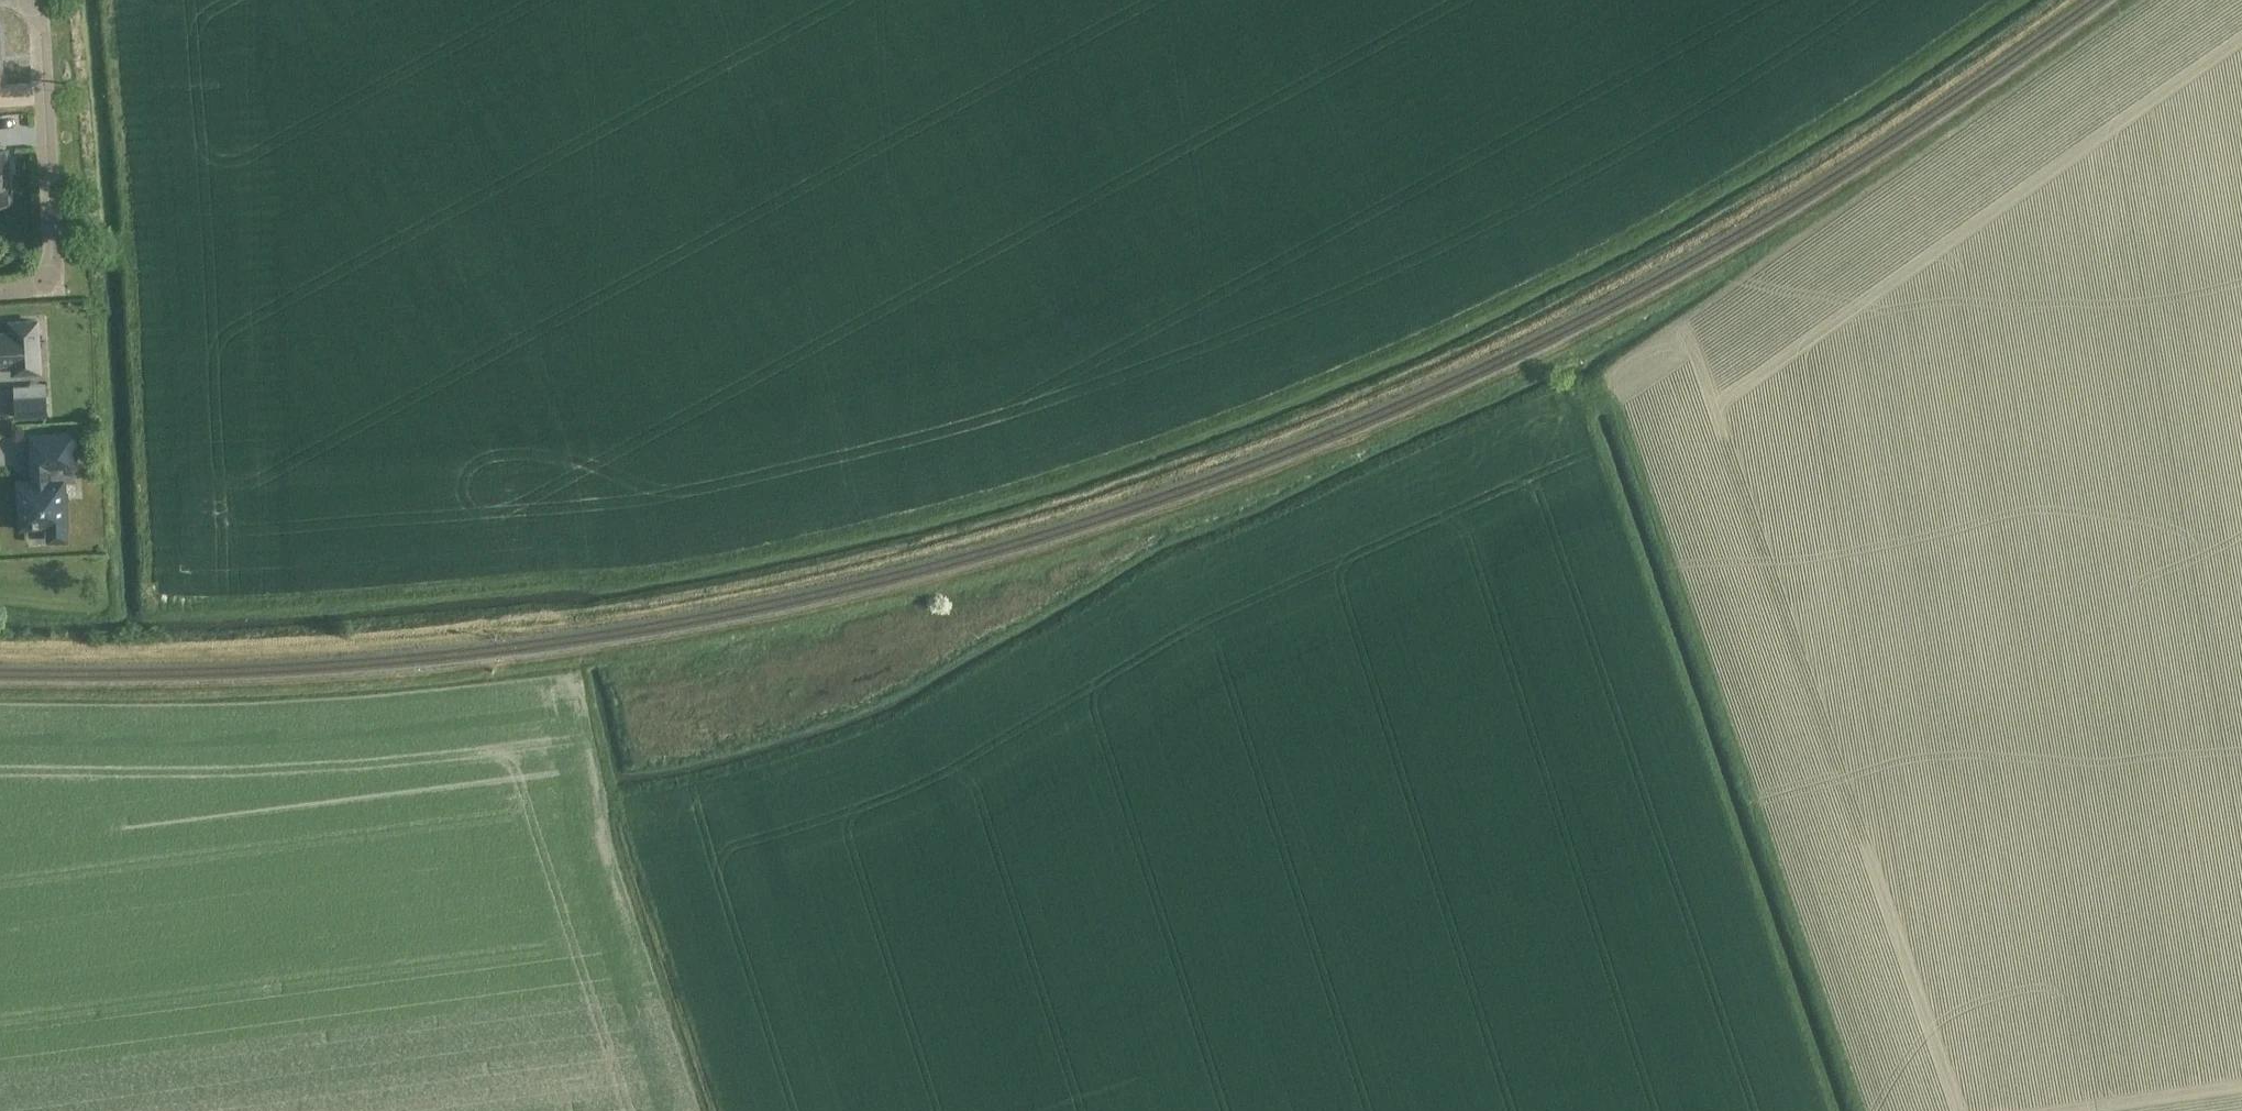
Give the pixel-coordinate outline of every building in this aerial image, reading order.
[(9,199),(6,149),(0,150),(0,199),(9,199)] [(0,332),(0,362),(13,361),(13,372),(38,370),(36,320),(10,321),(11,331),(0,332)] [(13,385),(14,417),(46,416),(45,383),(13,385)] [(33,481),(18,482),(20,512),(17,512),(18,529),(27,528),(27,525),(47,524),(48,539),(66,538),(65,526),(68,526),(66,490),(64,490),(64,480),(75,480),(72,433),(31,435),(33,467),(33,481)]
